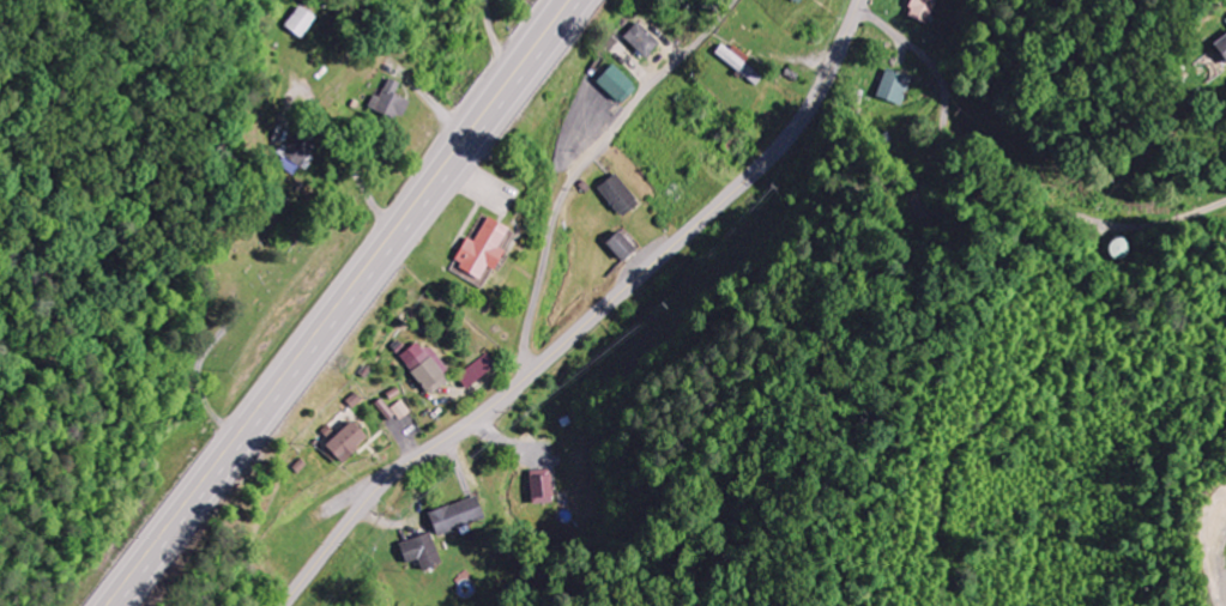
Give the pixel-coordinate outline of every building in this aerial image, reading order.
[(926,26),(937,0),(912,0),(905,17),(926,26)] [(658,44),(636,23),(621,39),(643,60),(658,44)] [(1207,46),(1221,68),(1225,65),(1225,34),(1207,46)] [(760,76),(743,66),(747,59),(720,42),(711,57),(756,84),(760,76)] [(619,107),(637,89),(610,64),(593,83),(619,107)] [(875,98),(903,107),(912,78),(885,70),(875,98)] [(406,101),(394,96),(399,85),(387,79),(378,99),(373,97),(367,110),(396,123),(406,101)] [(638,205),(616,174),(597,187),(619,219),(638,205)] [(464,239),(448,269),(482,288),(503,249),(504,250),(513,234),(485,218),(471,243),(464,239)] [(621,263),(635,250),(618,231),(603,245),(621,263)] [(1124,262),(1133,247),(1116,237),(1107,251),(1124,262)] [(404,364),(424,397),(451,381),(435,355),(428,360),(424,353),(404,364)] [(465,391),(497,367),(487,354),(455,377),(465,391)] [(388,422),(394,417),(381,401),(375,405),(388,422)] [(391,409),(400,421),(411,414),(402,401),(391,409)] [(337,465),(364,440),(348,423),(321,448),(337,465)] [(528,472),(530,500),(552,499),(551,471),(528,472)] [(483,519),(474,496),(426,516),(435,538),(483,519)] [(405,566),(416,561),(421,572),(442,564),(431,534),(397,546),(405,566)]
